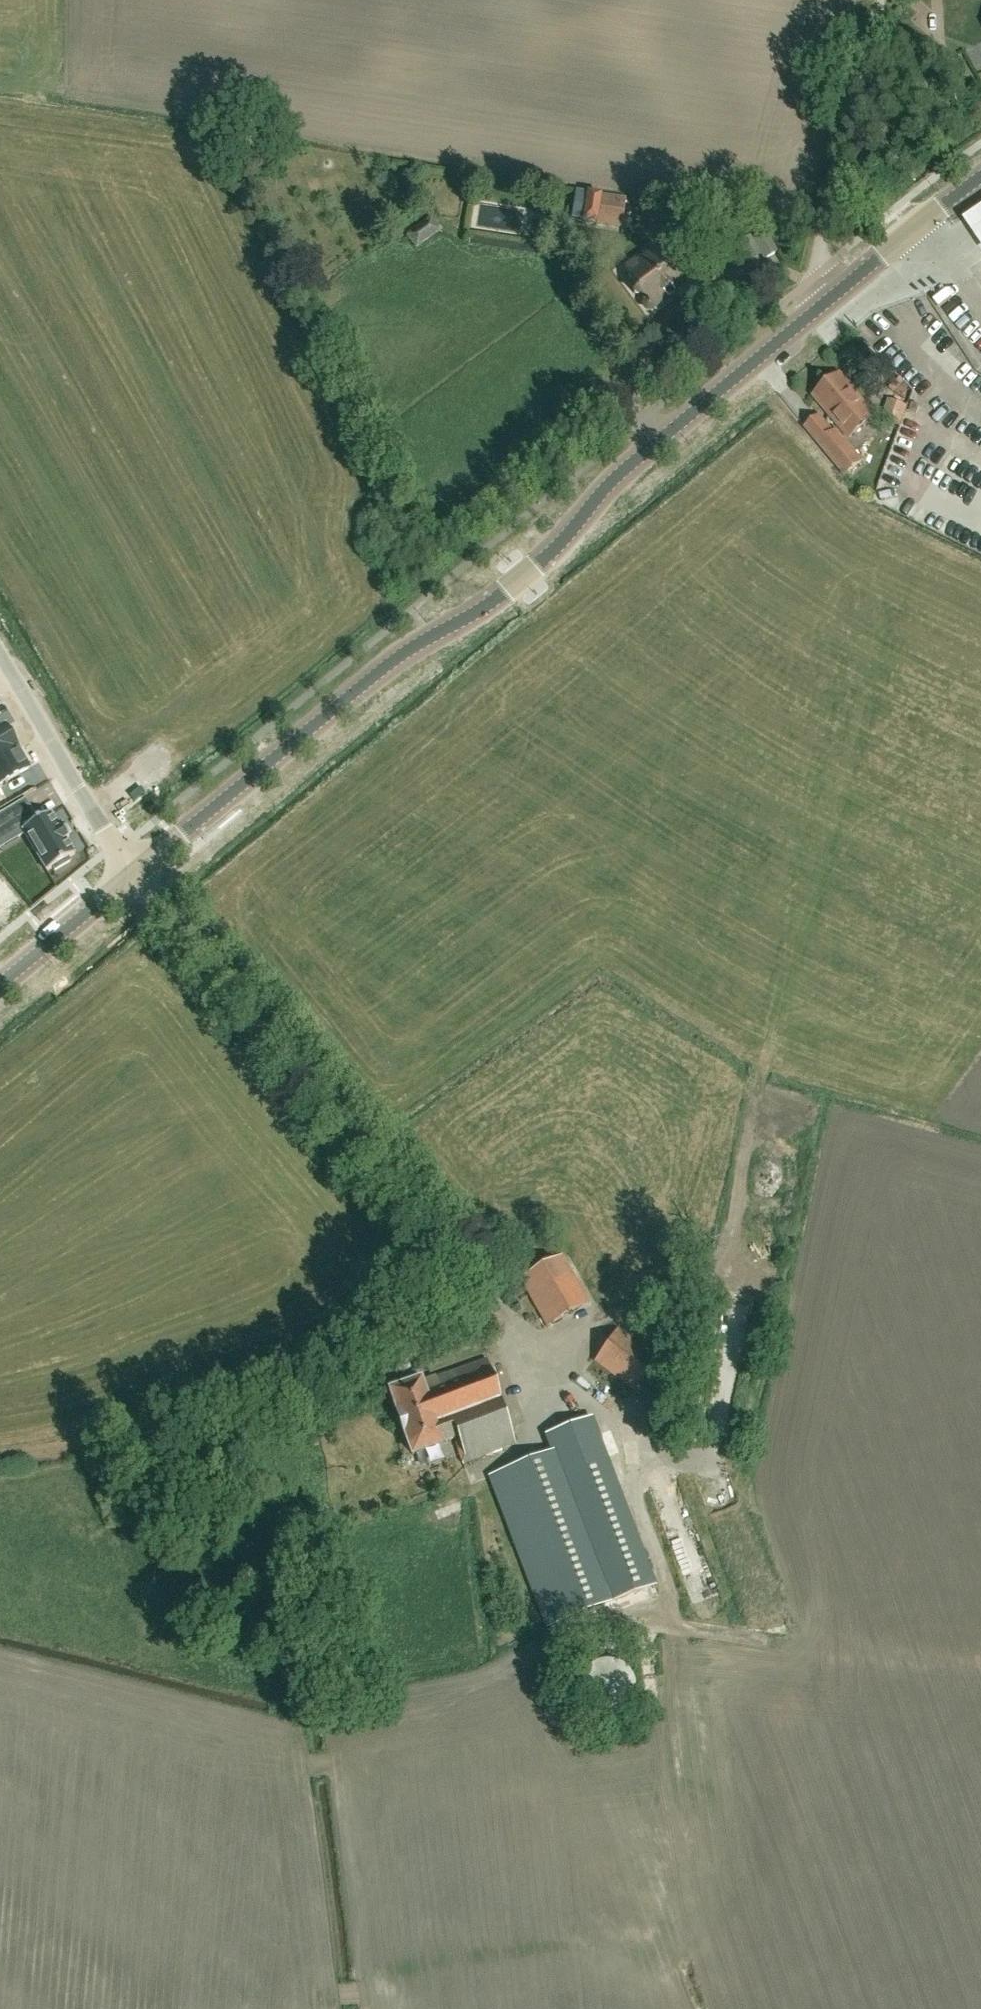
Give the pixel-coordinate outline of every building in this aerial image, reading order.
[(583,222),(621,228),(625,198),(587,193),(583,222)] [(980,240),(980,204),(964,215),(980,240)] [(416,248),(440,231),(430,217),(406,235),(416,248)] [(753,243),(763,260),(778,252),(768,234),(753,243)] [(686,284),(686,280),(684,276),(680,276),(674,271),(675,263),(667,261),(657,249),(636,265),(634,263),(627,268),(629,270),(626,272),(634,283),(633,291),(641,292),(646,298),(644,299),(643,304),(647,310),(651,310),(666,299),(670,299),(674,296),(674,293),(686,284)] [(850,439),(875,418),(839,375),(814,396),(850,439)] [(862,462),(836,432),(821,445),(846,475),(862,462)] [(17,748),(5,727),(0,730),(0,757),(17,748)] [(0,757),(0,785),(28,769),(17,749),(17,748),(0,757)] [(0,815),(0,848),(24,834),(46,871),(52,868),(55,871),(70,862),(68,858),(75,854),(66,839),(69,837),(68,836),(63,828),(63,826),(59,828),(50,813),(37,821),(25,800),(0,815)] [(14,904),(0,887),(0,915),(14,904)] [(547,1327),(590,1303),(563,1254),(520,1279),(547,1327)] [(674,1408),(688,1389),(654,1366),(660,1358),(617,1328),(594,1363),(636,1392),(641,1385),(674,1408)] [(445,1443),(454,1439),(464,1464),(515,1444),(486,1360),(424,1381),(422,1380),(389,1391),(412,1455),(445,1444),(445,1443)] [(553,1454),(490,1477),(547,1626),(653,1586),(591,1420),(547,1436),(553,1454)] [(639,1690),(639,1687),(639,1685),(639,1682),(638,1680),(638,1678),(637,1675),(636,1673),(634,1671),(633,1669),(631,1667),(629,1666),(627,1664),(625,1663),(623,1662),(621,1661),(619,1660),(616,1660),(614,1659),(611,1659),(609,1659),(607,1660),(604,1660),(602,1661),(600,1662),(598,1663),(594,1666),(592,1667),(590,1669),(589,1671),(587,1673),(586,1675),(585,1678),(585,1680),(584,1682),(584,1685),(584,1687),(584,1690),(584,1692),(585,1694),(585,1697),(586,1699),(587,1701),(589,1703),(590,1705),(592,1707),(594,1708),(596,1710),(598,1711),(600,1712),(602,1713),(604,1714),(607,1714),(609,1715),(611,1715),(614,1715),(616,1714),(619,1714),(621,1713),(623,1712),(625,1711),(627,1710),(629,1708),(631,1707),(633,1705),(634,1703),(636,1701),(637,1699),(638,1697),(638,1694),(639,1692),(639,1690)]
